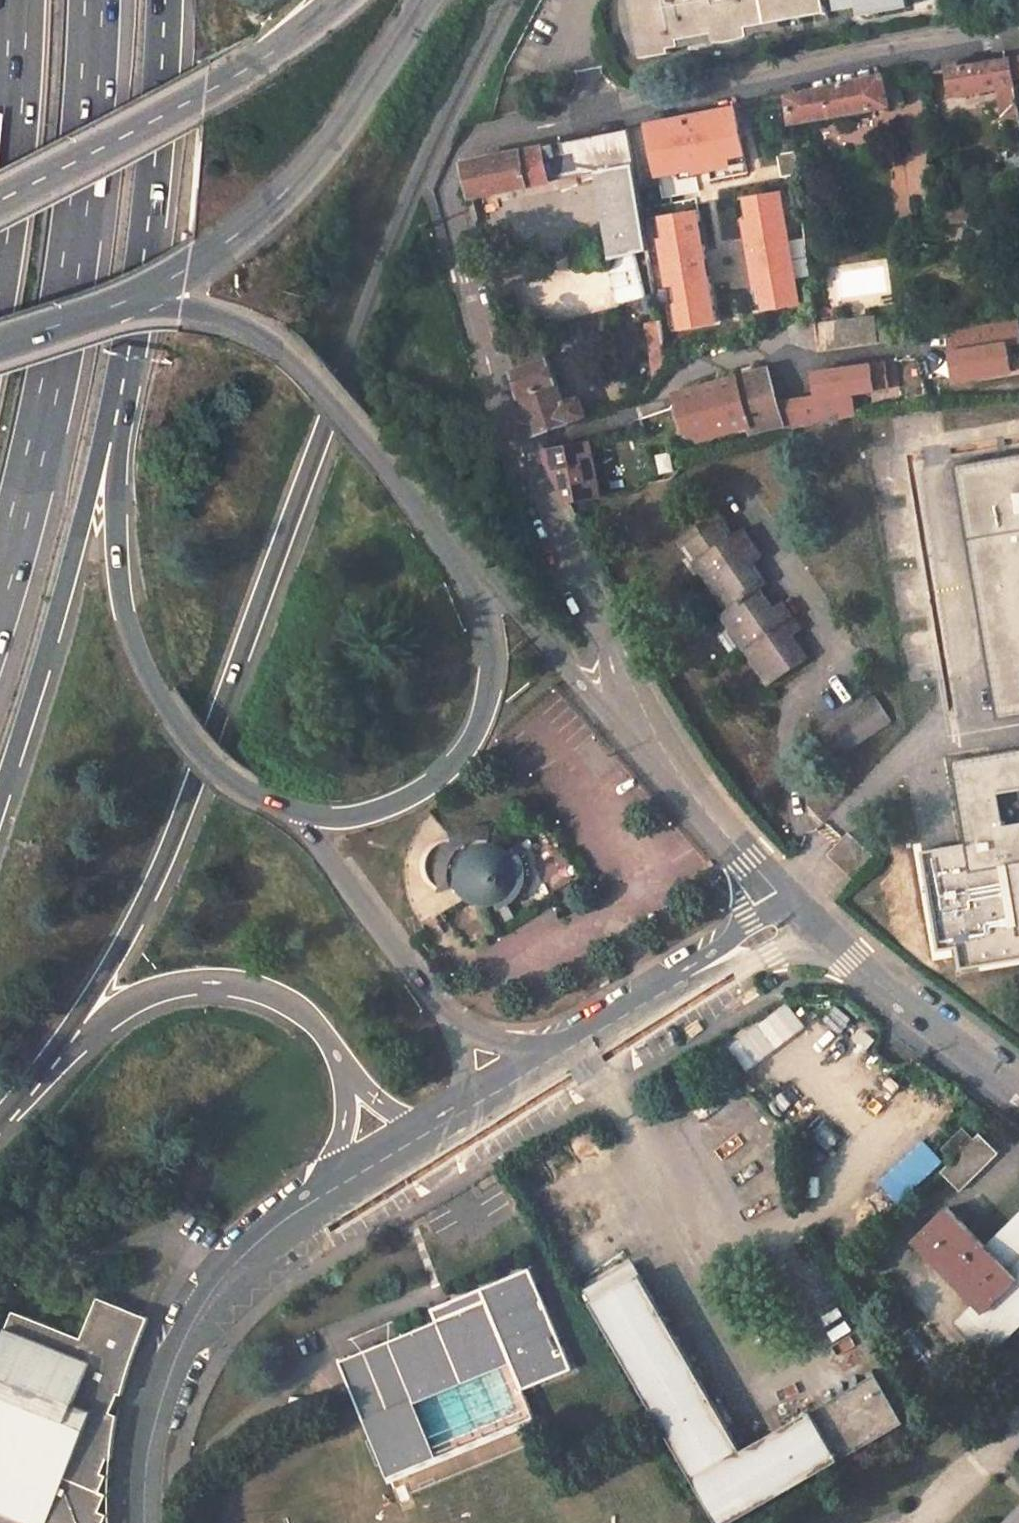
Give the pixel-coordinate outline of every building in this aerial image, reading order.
[(823,11),(825,11),(826,11),(824,0),(632,0),(641,55),(671,51),(671,45),(682,43),(680,34),(712,30),(715,39),(715,40),(723,41),(731,40),(739,38),(747,33),(745,25),(823,11)] [(861,10),(907,2),(907,0),(859,0),(861,10)] [(947,66),(951,95),(1017,85),(1013,59),(962,67),(962,63),(947,66)] [(889,105),(886,84),(891,83),(889,75),(869,78),(786,97),(790,123),(889,105)] [(743,162),(731,108),(644,126),(655,176),(675,172),(676,180),(694,177),(693,173),(743,162)] [(470,198),(600,172),(613,258),(649,250),(627,129),(461,163),(470,198)] [(796,174),(792,151),(775,154),(779,177),(796,174)] [(748,288),(752,311),(796,303),(778,193),(733,200),(737,223),(742,222),(753,287),(748,288)] [(696,212),(651,220),(655,242),(660,241),(670,299),(665,300),(670,330),(715,322),(696,212)] [(874,334),(871,318),(816,326),(820,352),(885,342),(884,333),(874,334)] [(791,331),(792,341),(820,352),(816,326),(791,331)] [(580,400),(561,406),(542,341),(511,349),(524,395),(538,435),(573,420),(574,422),(586,417),(580,400)] [(771,369),(679,392),(688,433),(698,436),(748,426),(749,432),(783,426),(771,369)] [(959,468),(1002,722),(1018,719),(1018,458),(959,468)] [(719,519),(682,542),(719,596),(727,591),(739,608),(732,613),(741,626),(734,631),(776,689),(810,665),(794,641),(804,632),(786,606),(775,614),(761,593),(767,589),(753,568),(764,561),(744,532),(733,540),(719,519)] [(732,613),(724,618),(734,631),(741,626),(732,613)] [(867,691),(814,729),(833,755),(886,717),(867,691)] [(956,767),(974,874),(1010,868),(1018,918),(1018,756),(956,767)] [(864,846),(851,834),(845,841),(829,858),(842,870),(864,846)] [(484,898),(488,904),(493,908),(499,911),(505,913),(512,914),(517,913),(523,911),(527,909),(532,904),(536,899),(539,893),(540,886),(540,880),(538,873),(535,867),(530,861),(525,858),(519,855),(523,839),(515,837),(509,837),(500,838),(495,840),(489,842),(482,847),(478,851),(473,856),(469,863),(467,869),(465,878),(465,887),(480,886),(481,892),(484,898)] [(810,1009),(766,1054),(791,1079),(836,1034),(810,1009)] [(979,1134),(969,1122),(948,1143),(958,1154),(979,1134)] [(962,1185),(1001,1147),(984,1129),(979,1134),(958,1154),(945,1167),(962,1185)] [(897,1202),(942,1160),(922,1138),(877,1181),(897,1202)] [(993,1348),(1018,1322),(1018,1257),(1013,1263),(990,1241),(950,1203),(918,1234),(979,1297),(960,1316),(993,1348)] [(990,1241),(1013,1263),(1018,1257),(1018,1214),(990,1241)] [(746,1444),(639,1256),(588,1284),(723,1522),(904,1419),(877,1369),(746,1444)] [(107,1473),(100,1470),(106,1454),(115,1458),(120,1426),(113,1424),(120,1402),(125,1403),(131,1378),(138,1360),(153,1324),(87,1300),(72,1341),(3,1318),(0,1327),(0,1522),(106,1522),(109,1515),(101,1512),(107,1494),(100,1492),(107,1473)] [(344,1364),(391,1480),(537,1419),(490,1303),(448,1321),(443,1310),(427,1316),(431,1327),(383,1347),(381,1341),(374,1344),(376,1350),(344,1364)] [(1005,1522),(1018,1522),(1018,1509),(1005,1522)]
